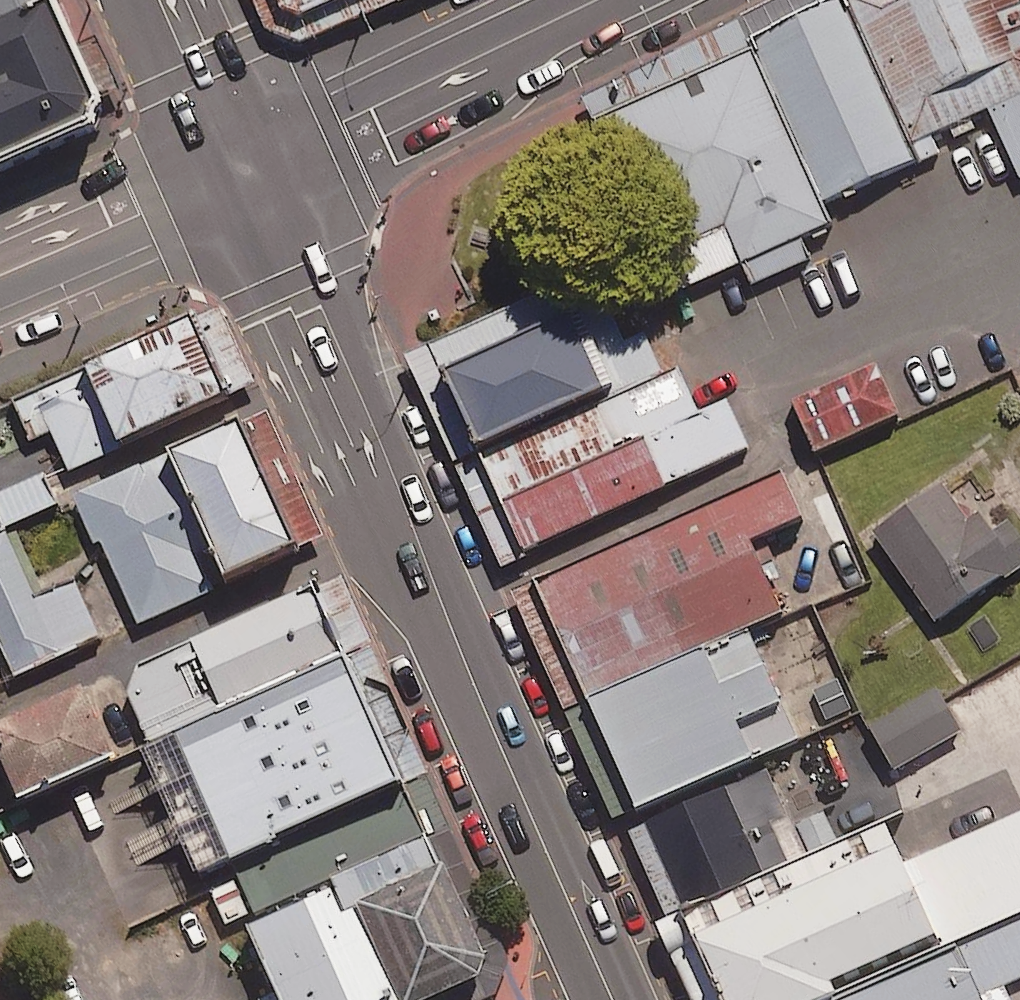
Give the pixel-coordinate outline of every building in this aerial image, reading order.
[(101,123),(47,0),(0,0),(0,167),(101,123)] [(262,25),(275,35),(295,40),(320,37),(403,0),(250,0),(262,25)] [(750,47),(820,202),(916,159),(842,0),(830,0),(747,40),(750,47)] [(916,159),(918,163),(938,154),(930,135),(983,110),(1016,180),(1019,178),(1019,2),(1019,0),(842,0),(916,159)] [(750,47),(589,119),(595,133),(669,296),(738,265),(747,286),(807,259),(798,239),(831,225),(820,202),(750,47)] [(423,345),(475,459),(662,374),(642,332),(621,341),(589,270),(423,345)] [(63,467),(221,395),(186,318),(5,400),(24,443),(47,433),(63,467)] [(871,362),(787,401),(811,453),(895,415),(871,362)] [(662,374),(475,459),(518,550),(748,448),(725,398),(694,412),(674,368),(662,374)] [(134,624),(290,555),(230,420),(74,489),(134,624)] [(525,581),(580,703),(746,629),(779,614),(747,544),(801,520),(778,468),(525,581)] [(44,474),(0,493),(0,524),(2,528),(56,504),(44,474)] [(867,531),(932,624),(1019,563),(1019,542),(1005,520),(988,532),(975,513),(964,520),(938,482),(867,531)] [(98,640),(72,580),(31,598),(2,531),(0,532),(0,660),(9,679),(98,640)] [(142,747),(338,659),(306,588),(135,665),(124,682),(123,704),(142,747)] [(746,629),(580,703),(629,812),(635,809),(760,755),(795,740),(746,629)] [(394,786),(338,659),(142,747),(130,751),(188,878),(394,786)] [(935,688),(867,727),(891,769),(959,729),(935,688)] [(74,689),(0,723),(0,771),(14,802),(107,760),(74,689)] [(760,755),(635,809),(680,912),(837,843),(823,810),(791,824),(760,755)] [(680,912),(718,999),(831,999),(1019,916),(1019,812),(900,865),(882,824),(837,843),(680,912)] [(423,838),(233,923),(267,999),(418,999),(482,971),(423,838)] [(831,999),(1008,999),(1002,988),(1019,980),(1019,916),(831,999)]
